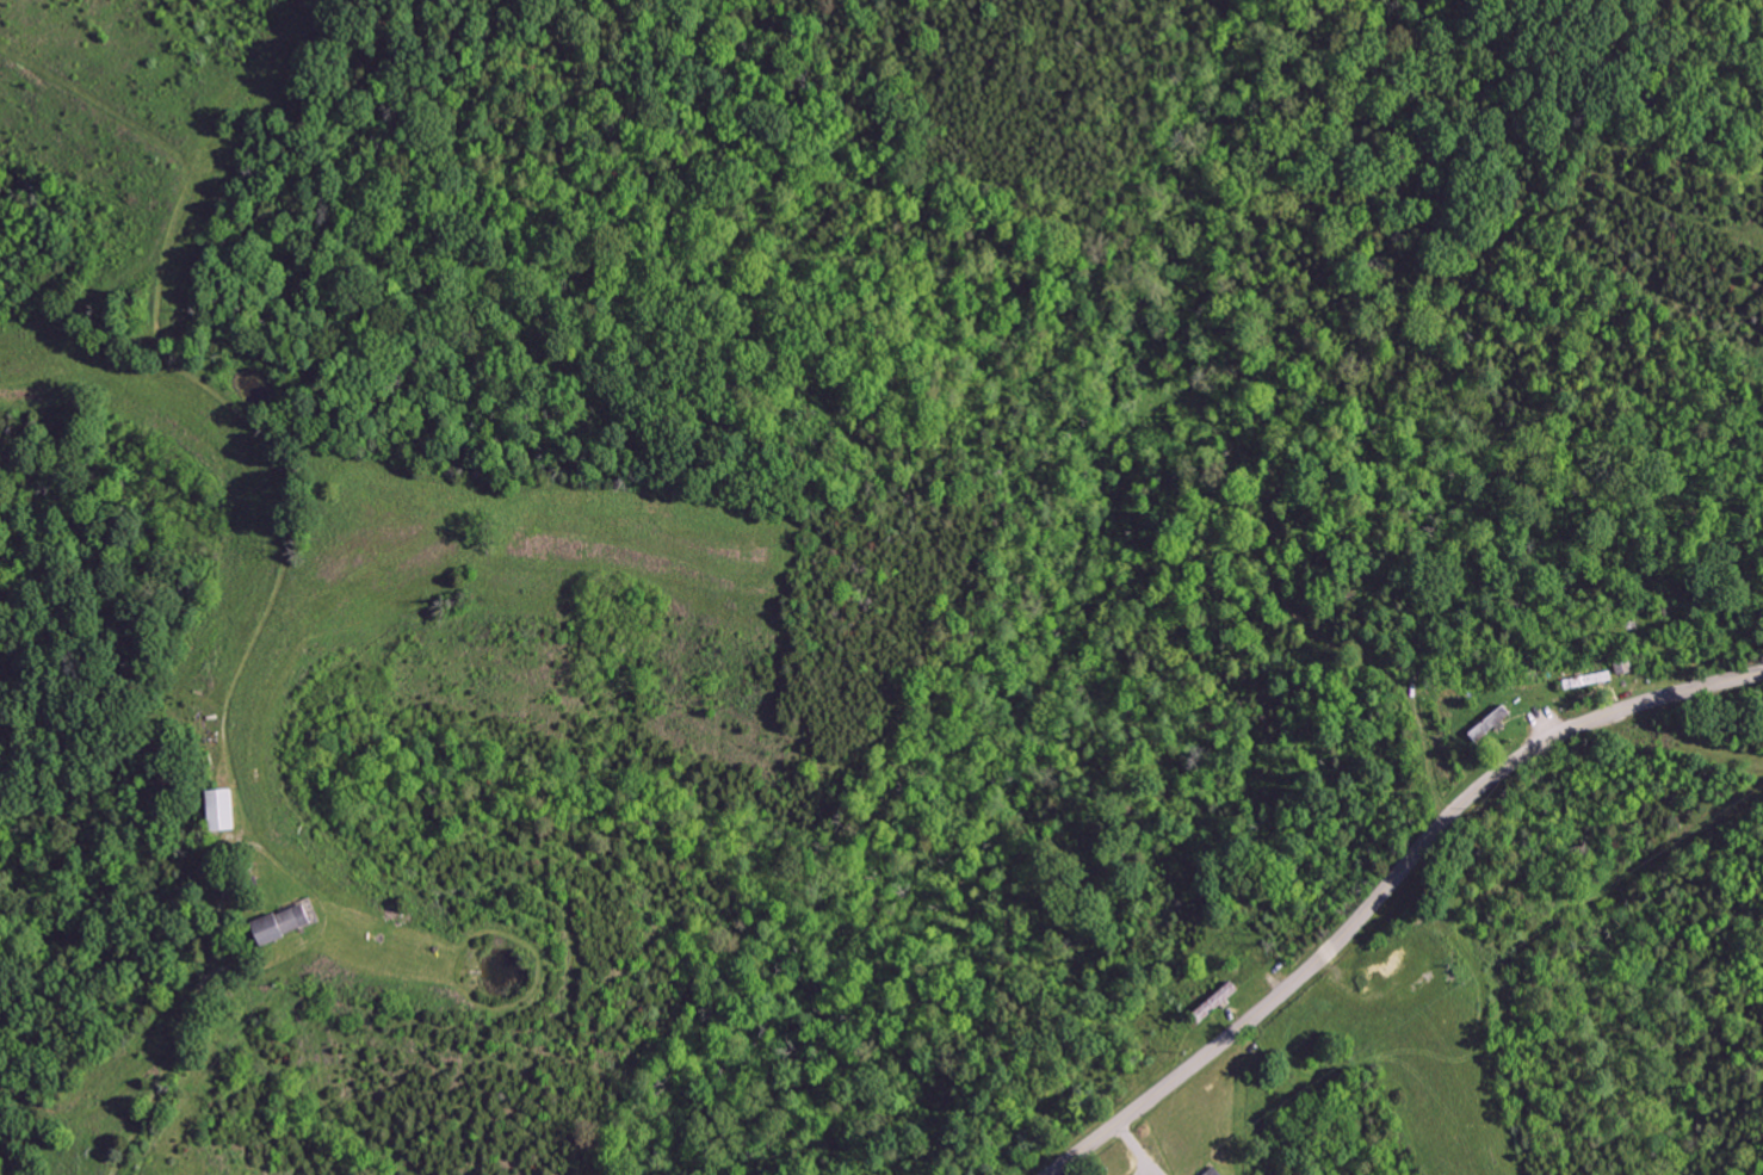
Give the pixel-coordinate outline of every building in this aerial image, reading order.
[(318,926),(311,903),(261,920),(268,942),(318,926)] [(1219,1165),(1208,1174),(1228,1174),(1219,1165)]
